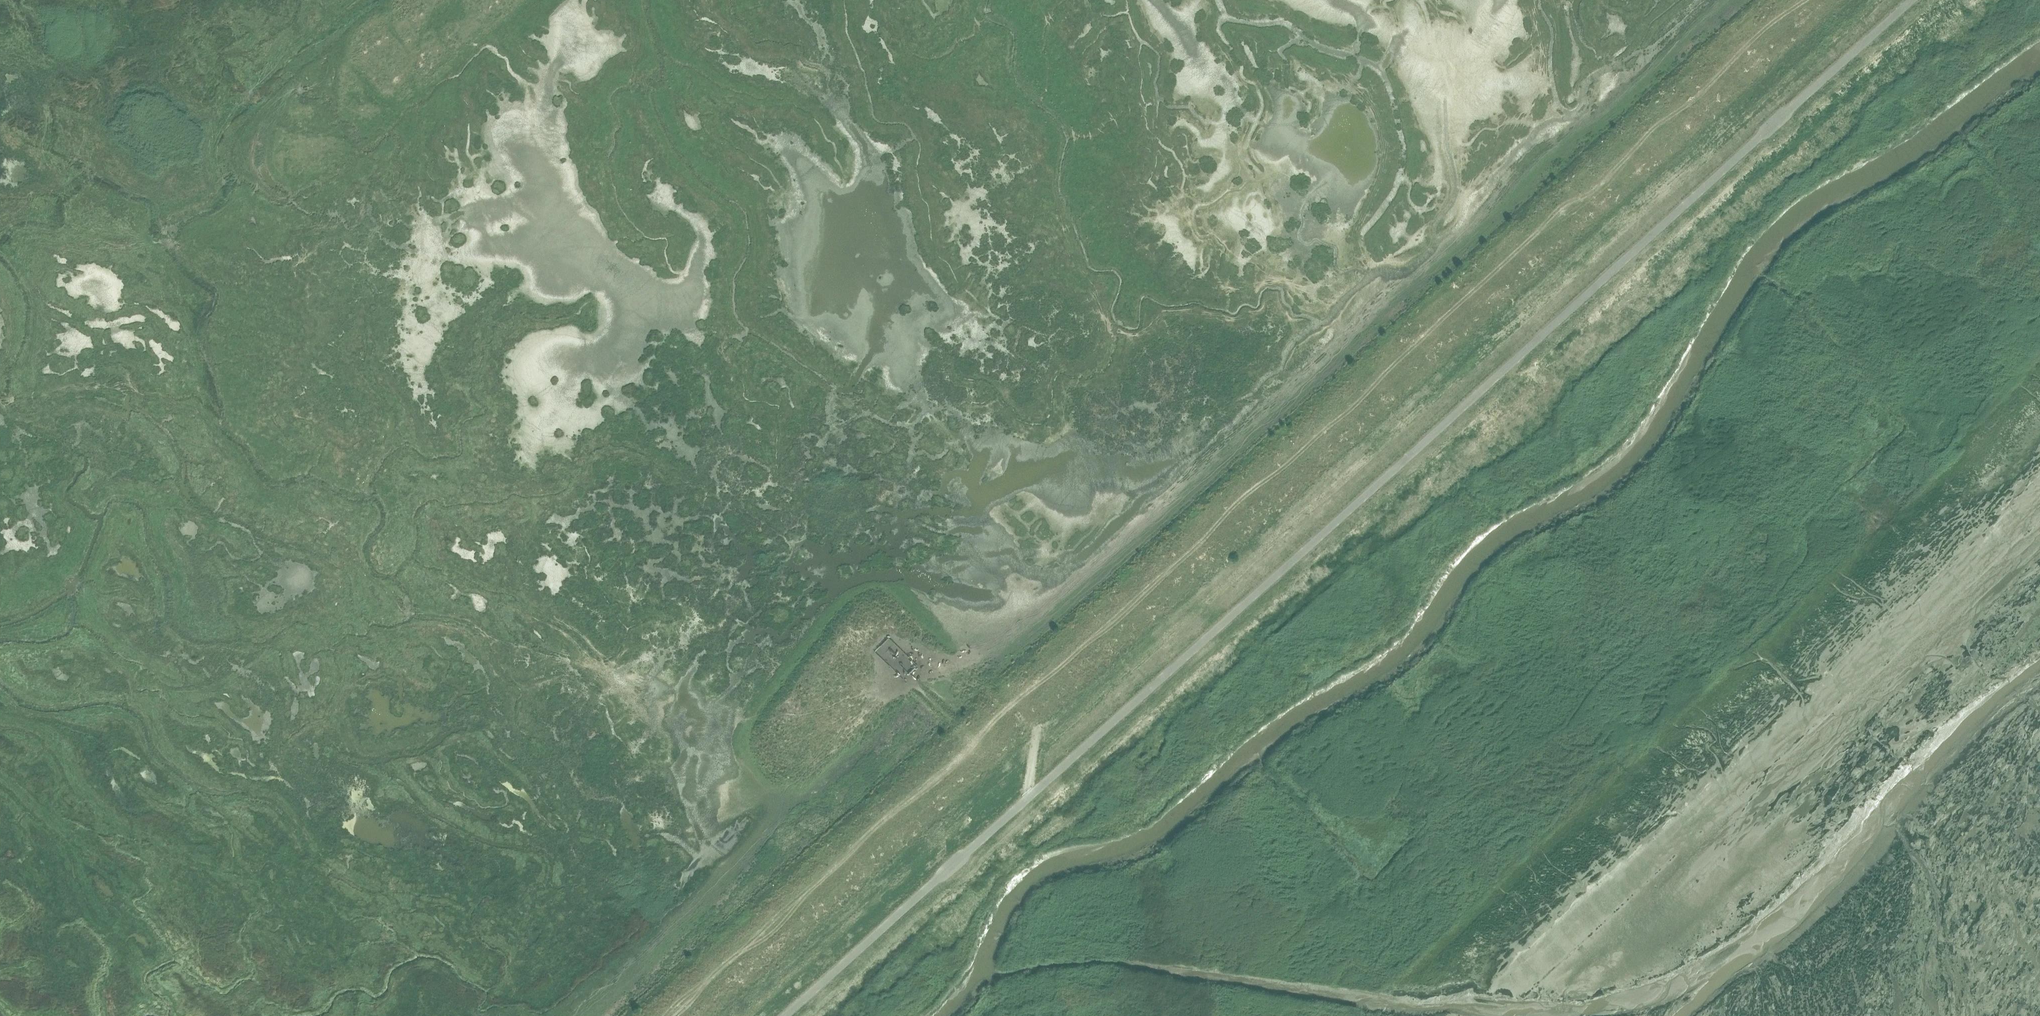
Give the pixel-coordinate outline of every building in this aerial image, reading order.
[(1609,24),(1611,31),(1619,29),(1617,22),(1609,24)]
